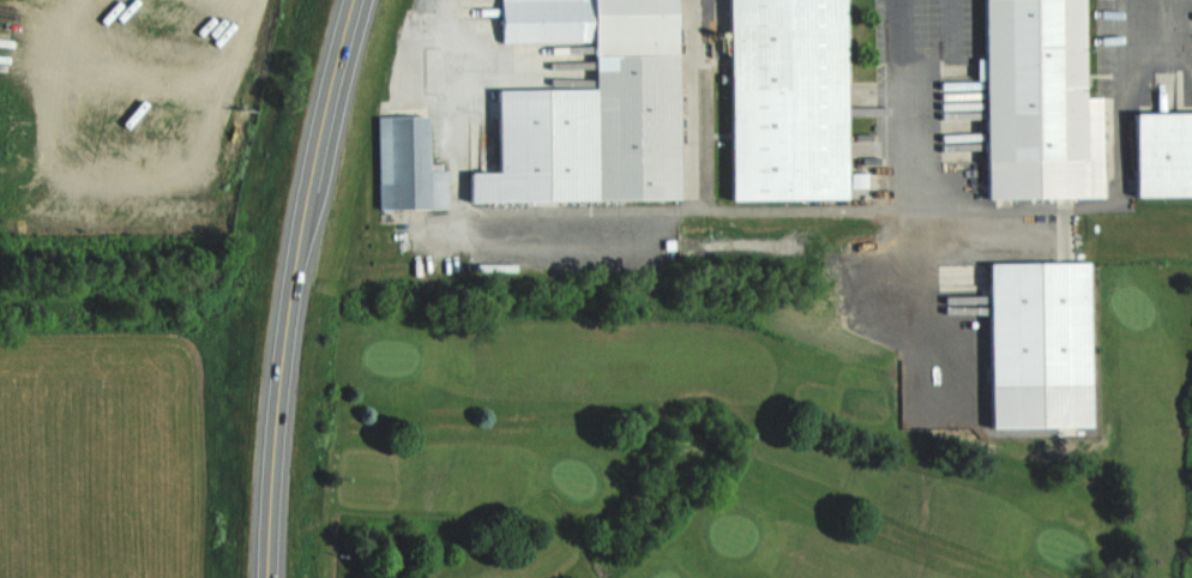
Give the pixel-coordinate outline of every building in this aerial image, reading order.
[(500,42),(499,0),(675,0),(678,199),(468,201),(468,173),(496,171),(495,89),(592,88),(592,41),(500,42)] [(729,198),(844,197),(842,0),(727,0),(729,198)] [(983,198),(1100,195),(1098,96),(1082,96),(1081,0),(981,0),(983,198)] [(1133,195),(1191,195),(1191,112),(1132,113),(1133,195)] [(375,115),(377,209),(446,207),(446,182),(447,182),(447,169),(428,170),(427,115),(375,115)] [(1084,260),(1086,426),(987,427),(986,261),(1084,260)]
